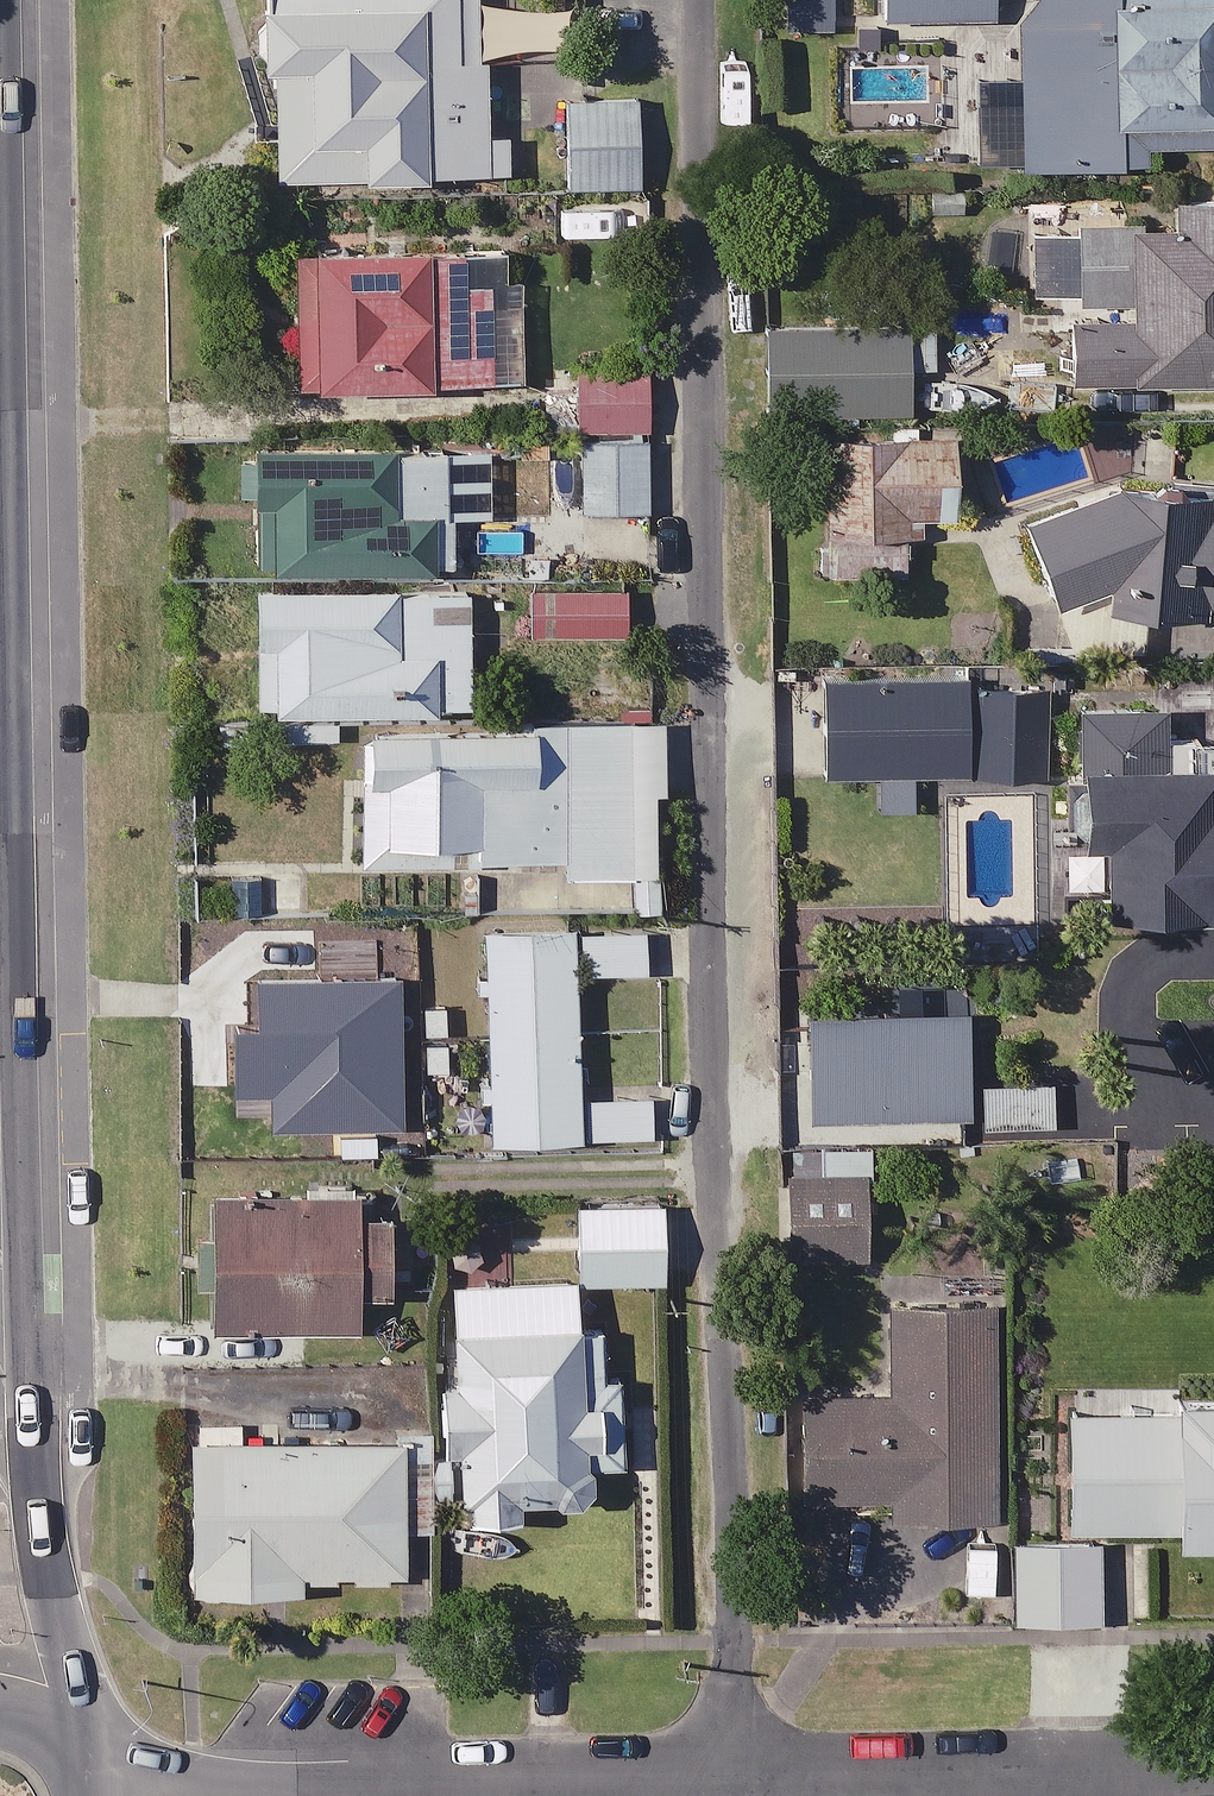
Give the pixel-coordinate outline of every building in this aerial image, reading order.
[(484,186),(487,0),(272,0),(271,64),(270,184),(484,186)] [(994,0),(888,0),(888,22),(993,23),(994,0)] [(1021,31),(1021,109),(977,109),(977,168),(1148,169),(1148,150),(1213,151),(1213,0),(1040,0),(1021,31)] [(641,189),(642,103),(571,102),(570,188),(641,189)] [(1172,234),(1038,233),(1037,294),(1073,294),(1073,388),(1213,388),(1213,208),(1172,208),(1172,234)] [(499,315),(500,262),(303,260),(301,394),(524,397),(525,316),(499,315)] [(909,418),(911,335),(772,332),(770,415),(909,418)] [(644,514),(650,365),(589,363),(584,512),(644,514)] [(955,540),(957,444),(828,442),(826,580),(911,581),(911,539),(955,540)] [(259,573),(449,576),(450,521),(495,522),(496,455),(246,451),(245,497),(260,497),(259,573)] [(1210,496),(1210,507),(1104,505),(1030,530),(1055,603),(1112,590),(1112,622),(1213,624),(1213,496),(1210,496)] [(471,717),(472,590),(263,589),(262,717),(277,717),(277,743),(334,744),(334,716),(471,717)] [(630,649),(631,595),(532,593),(531,648),(630,649)] [(967,696),(967,689),(830,688),(829,778),(1042,780),(1043,697),(967,696)] [(1108,926),(1213,928),(1213,753),(1163,752),(1164,718),(1083,716),(1079,854),(1110,855),(1108,926)] [(660,879),(656,726),(364,735),(368,871),(564,865),(565,882),(660,879)] [(310,913),(308,880),(262,883),(264,916),(310,913)] [(576,929),(492,931),(496,1145),(580,1144),(577,978),(649,977),(648,928),(576,929)] [(967,1126),(969,992),(902,991),(902,1021),(847,1020),(848,996),(814,995),(812,1123),(967,1126)] [(419,1146),(420,1121),(431,1122),(432,1096),(420,1096),(421,1090),(374,1089),(375,1042),(267,1040),(265,1143),(419,1146)] [(790,1256),(864,1260),(867,1175),(794,1172),(790,1256)] [(387,1299),(387,1287),(420,1288),(421,1225),(382,1224),(359,1224),(359,1203),(220,1201),(218,1331),(358,1333),(358,1298),(387,1299)] [(665,1284),(666,1206),(578,1206),(578,1284),(665,1284)] [(982,1208),(921,1207),(919,1265),(980,1267),(982,1208)] [(577,1285),(448,1286),(450,1497),(460,1497),(460,1511),(472,1511),(472,1529),(523,1529),(523,1508),(594,1507),(594,1467),(618,1467),(618,1371),(602,1371),(601,1334),(577,1334),(577,1285)] [(997,1312),(889,1309),(886,1401),(807,1399),(804,1498),(893,1501),(892,1520),(990,1523),(997,1312)] [(1179,1399),(1179,1414),(1114,1414),(1114,1518),(1177,1518),(1177,1548),(1213,1548),(1213,1400),(1179,1399)] [(433,1489),(432,1439),(243,1443),(243,1424),(193,1425),(196,1597),(305,1595),(305,1580),(407,1577),(406,1531),(434,1531),(433,1489)] [(1104,1546),(1018,1543),(1015,1622),(1100,1625),(1104,1546)]
